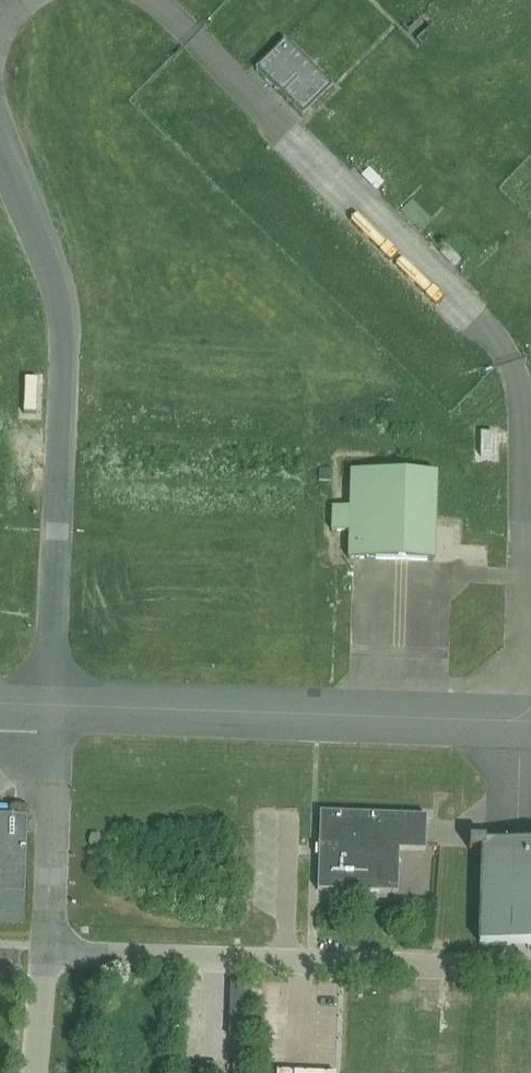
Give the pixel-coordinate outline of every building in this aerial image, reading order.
[(332,86),(285,40),(284,40),(255,69),(302,116),(332,86)] [(363,175),(378,189),(383,184),(368,169),(363,175)] [(441,252),(456,266),(461,261),(446,246),(441,252)] [(37,380),(24,379),(23,414),(36,415),(37,380)] [(493,457),(493,433),(480,433),(480,457),(493,457)] [(318,481),(330,482),(330,470),(318,470),(318,481)] [(435,518),(436,474),(350,471),(349,508),(332,507),(331,531),(348,532),(348,558),(433,561),(435,518)] [(425,851),(426,820),(426,816),(319,812),(317,891),(397,893),(399,850),(425,851)] [(0,815),(0,926),(24,927),(28,816),(0,815)] [(530,946),(530,844),(485,843),(484,840),(469,839),(469,850),(483,850),(480,944),(530,946)]
